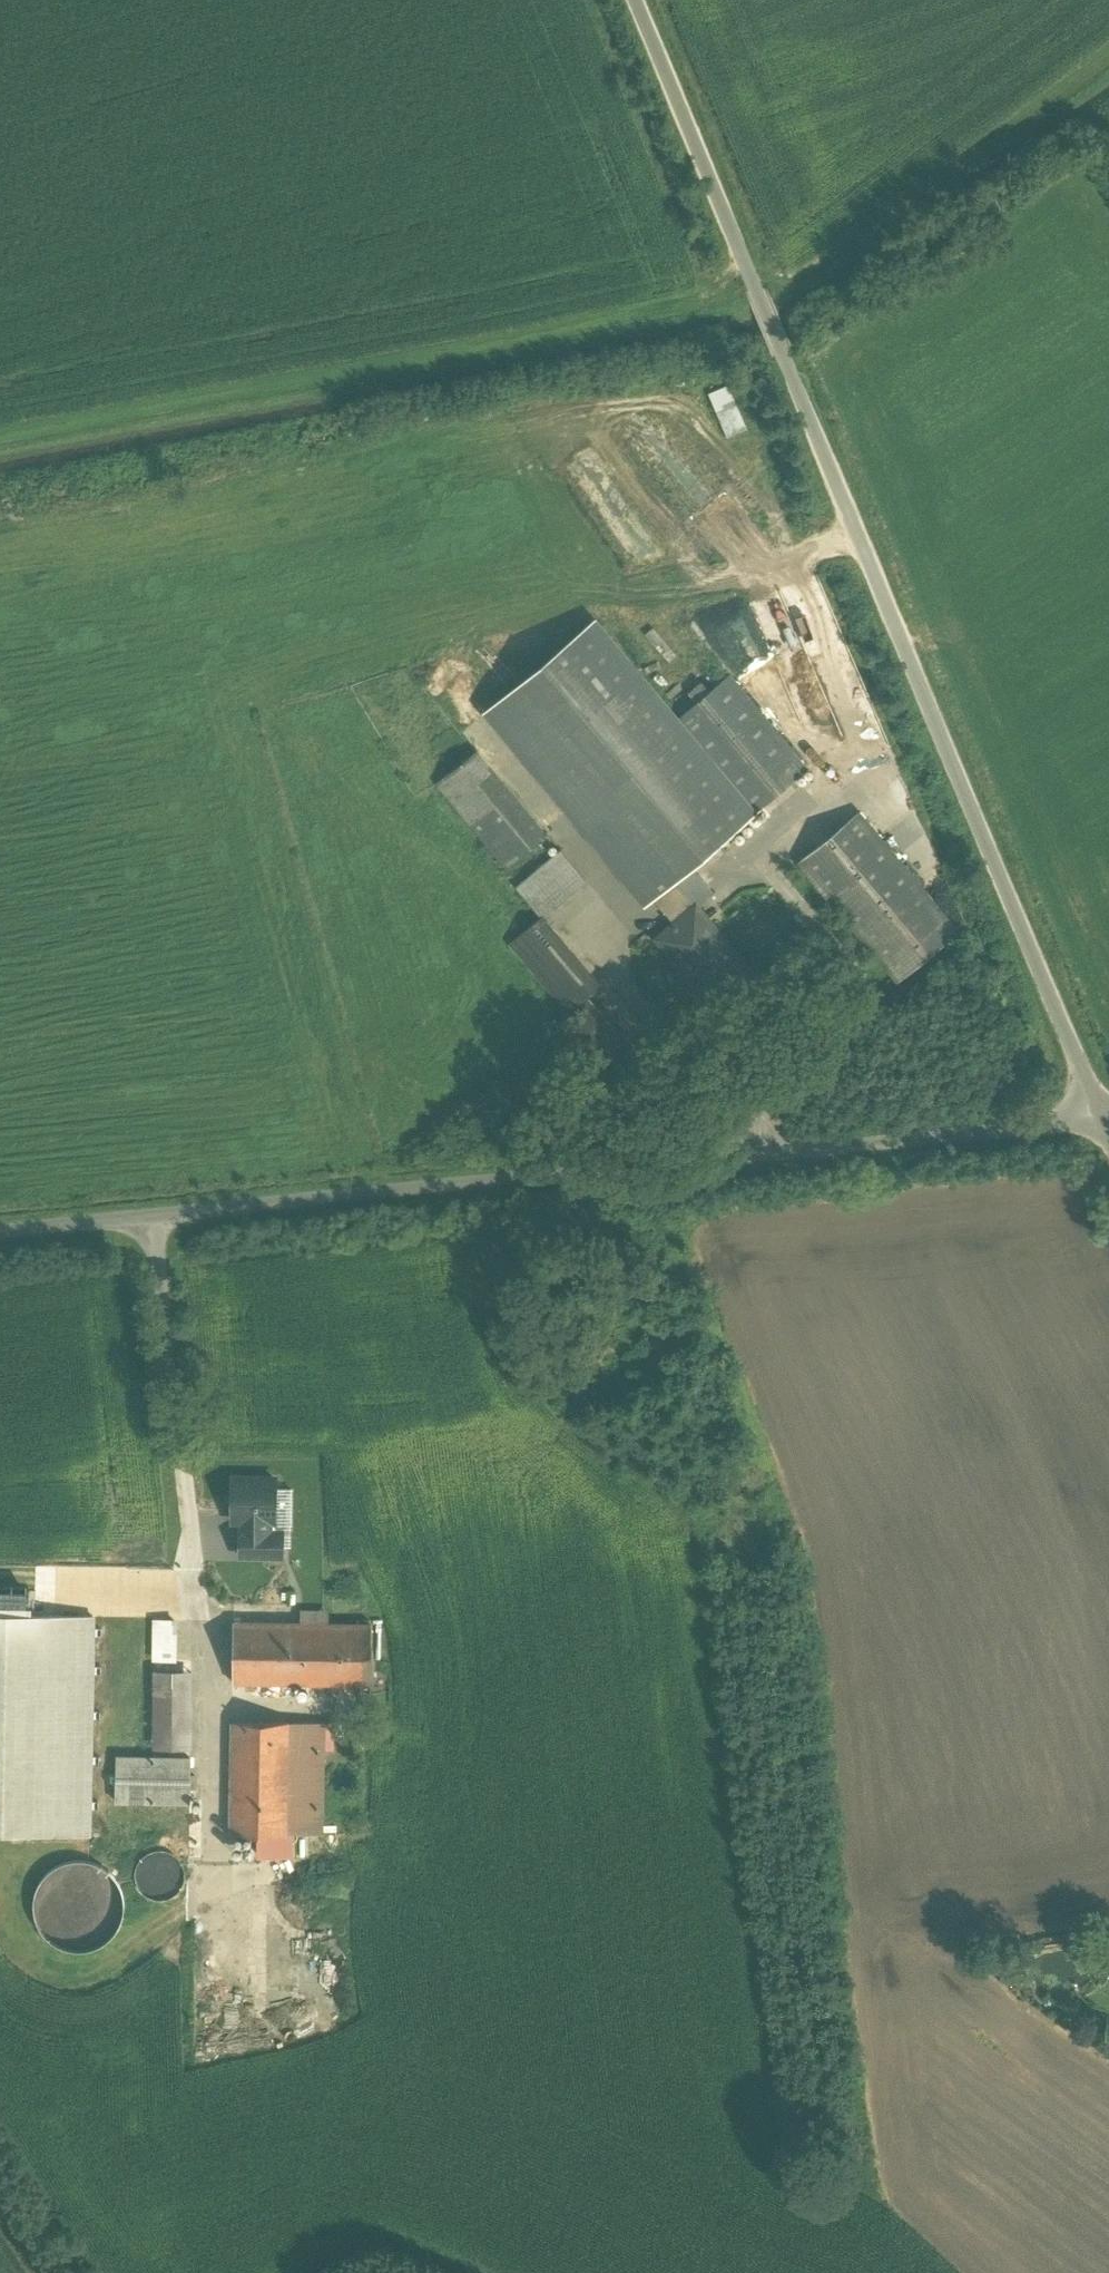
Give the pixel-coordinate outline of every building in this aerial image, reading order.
[(694,900),(698,905),(715,893),(691,863),(798,763),(728,677),(672,722),(586,617),(473,709),(641,905),(673,878),(691,903),(694,900)] [(541,839),(470,753),(433,784),(504,870),(541,839)] [(952,929),(850,814),(792,866),(895,980),(952,929)] [(519,888),(543,918),(588,881),(561,850),(519,888)] [(694,900),(691,903),(650,938),(706,1005),(750,970),(698,905),(694,900)] [(601,988),(543,918),(513,944),(570,1013),(553,1028),(611,1096),(646,1067),(587,999),(601,988)] [(267,1529),(269,1482),(221,1481),(220,1524),(235,1524),(234,1555),(275,1556),(276,1529),(267,1529)] [(93,1845),(97,1618),(0,1616),(0,1841),(93,1845)] [(371,1627),(230,1626),(229,1686),(371,1687),(371,1627)] [(183,1670),(147,1669),(145,1752),(117,1751),(117,1796),(181,1797),(183,1670)] [(319,1725),(230,1723),(229,1839),(253,1839),(252,1858),(284,1859),(284,1837),(317,1837),(319,1725)] [(170,1855),(166,1853),(158,1851),(151,1851),(144,1854),(137,1862),(134,1870),(136,1881),(140,1887),(149,1893),(157,1894),(164,1892),(171,1888),(174,1884),(177,1877),(177,1868),(175,1861),(170,1855)] [(84,1860),(68,1857),(52,1860),(38,1868),(32,1874),(24,1888),(22,1896),(23,1912),(29,1927),(34,1935),(47,1944),(68,1949),(84,1947),(100,1937),(109,1924),(114,1912),(114,1896),(108,1880),(98,1868),(84,1860)]
